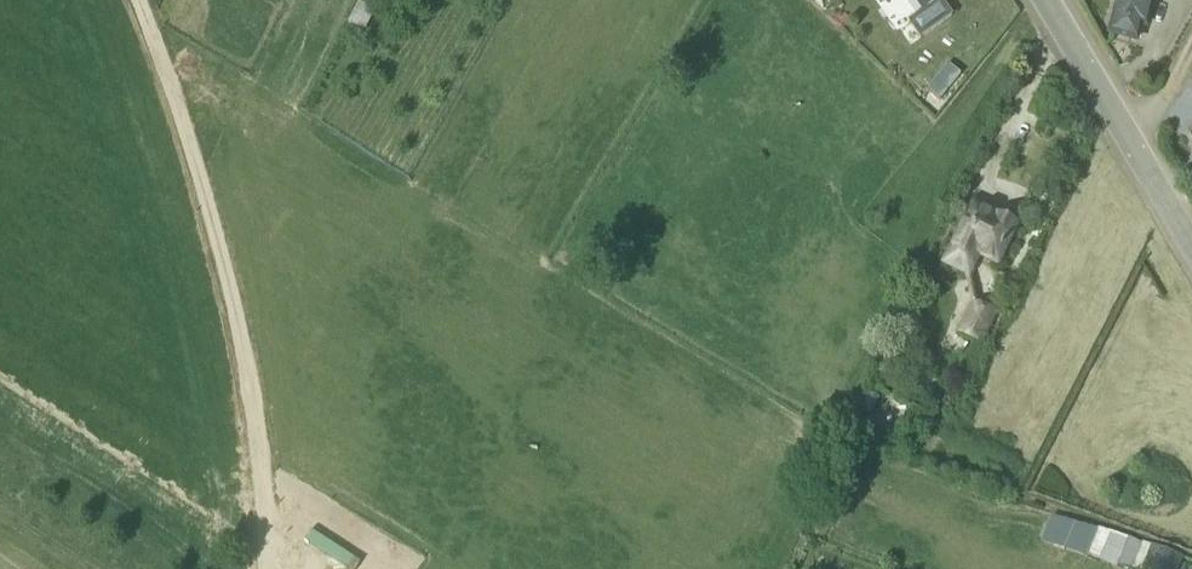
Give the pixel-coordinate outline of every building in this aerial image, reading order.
[(921,21),(907,31),(919,48),(952,24),(940,7),(950,0),(906,0),(921,21)] [(1150,0),(1116,0),(1104,44),(1137,52),(1140,37),(1145,38),(1152,10),(1148,8),(1150,0)] [(1029,243),(1037,246),(1055,209),(1032,199),(1021,221),(1033,227),(1029,243)] [(939,272),(968,286),(978,265),(997,275),(1018,232),(969,208),(939,272)] [(971,307),(954,340),(979,354),(997,320),(971,307)] [(1118,568),(1179,568),(1180,565),(1138,550),(1137,552),(1126,548),(1118,568)]
